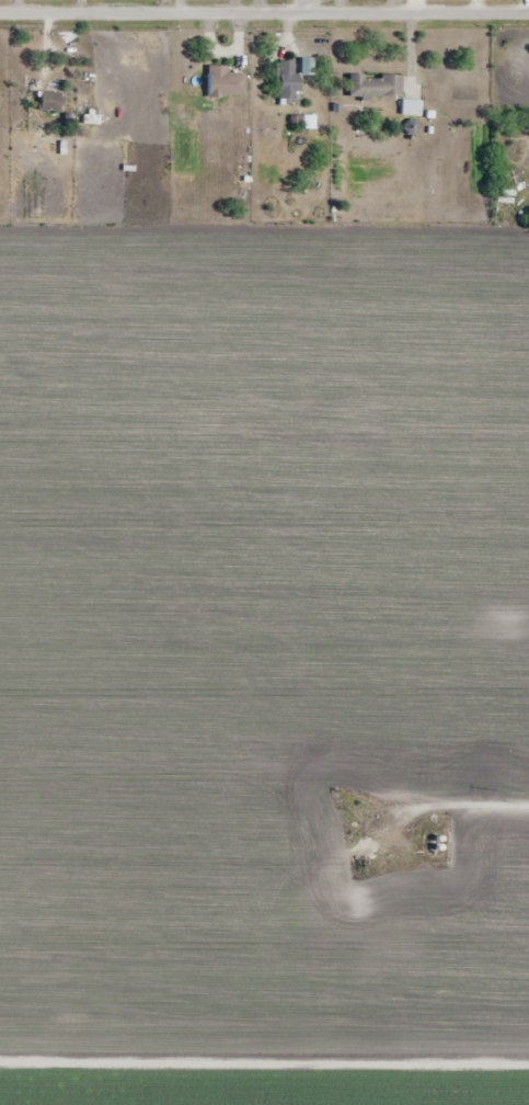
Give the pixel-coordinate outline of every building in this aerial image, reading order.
[(298,61),(279,61),(279,103),(298,103),(298,61)] [(245,74),(228,74),(228,66),(208,66),(208,97),(245,97),(245,74)] [(401,99),(401,76),(349,76),(349,99),(401,99)] [(60,93),(41,92),(41,111),(60,112),(60,93)] [(418,115),(418,102),(403,101),(403,115),(418,115)]
